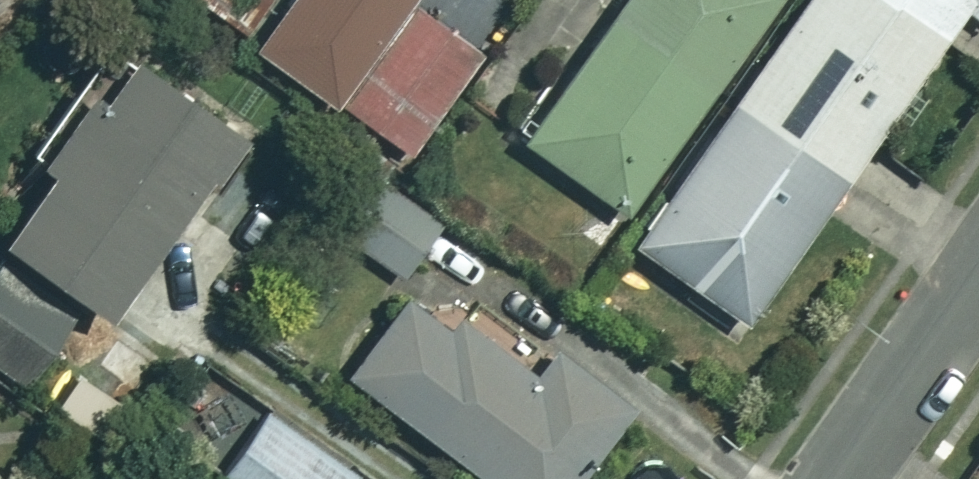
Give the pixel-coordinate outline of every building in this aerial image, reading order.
[(240,27),(260,0),(201,0),(240,27)] [(261,50),(415,154),(483,53),(409,4),(412,0),(295,0),(261,50)] [(782,0),(629,0),(528,138),(628,211),(782,0)] [(900,0),(802,0),(734,97),(844,173),(945,31),(900,0)] [(945,31),(964,3),(978,14),(978,0),(900,0),(945,31)] [(244,138),(118,42),(34,152),(60,172),(10,238),(110,314),(244,138)] [(844,173),(734,97),(633,241),(742,318),(844,173)] [(446,227),(386,182),(347,234),(407,279),(446,227)] [(1,266),(0,267),(0,362),(35,386),(80,320),(1,266)] [(419,286),(353,375),(492,478),(586,478),(585,478),(638,406),(563,351),(543,379),(419,286)] [(270,414),(226,478),(355,478),(358,475),(270,414)]
